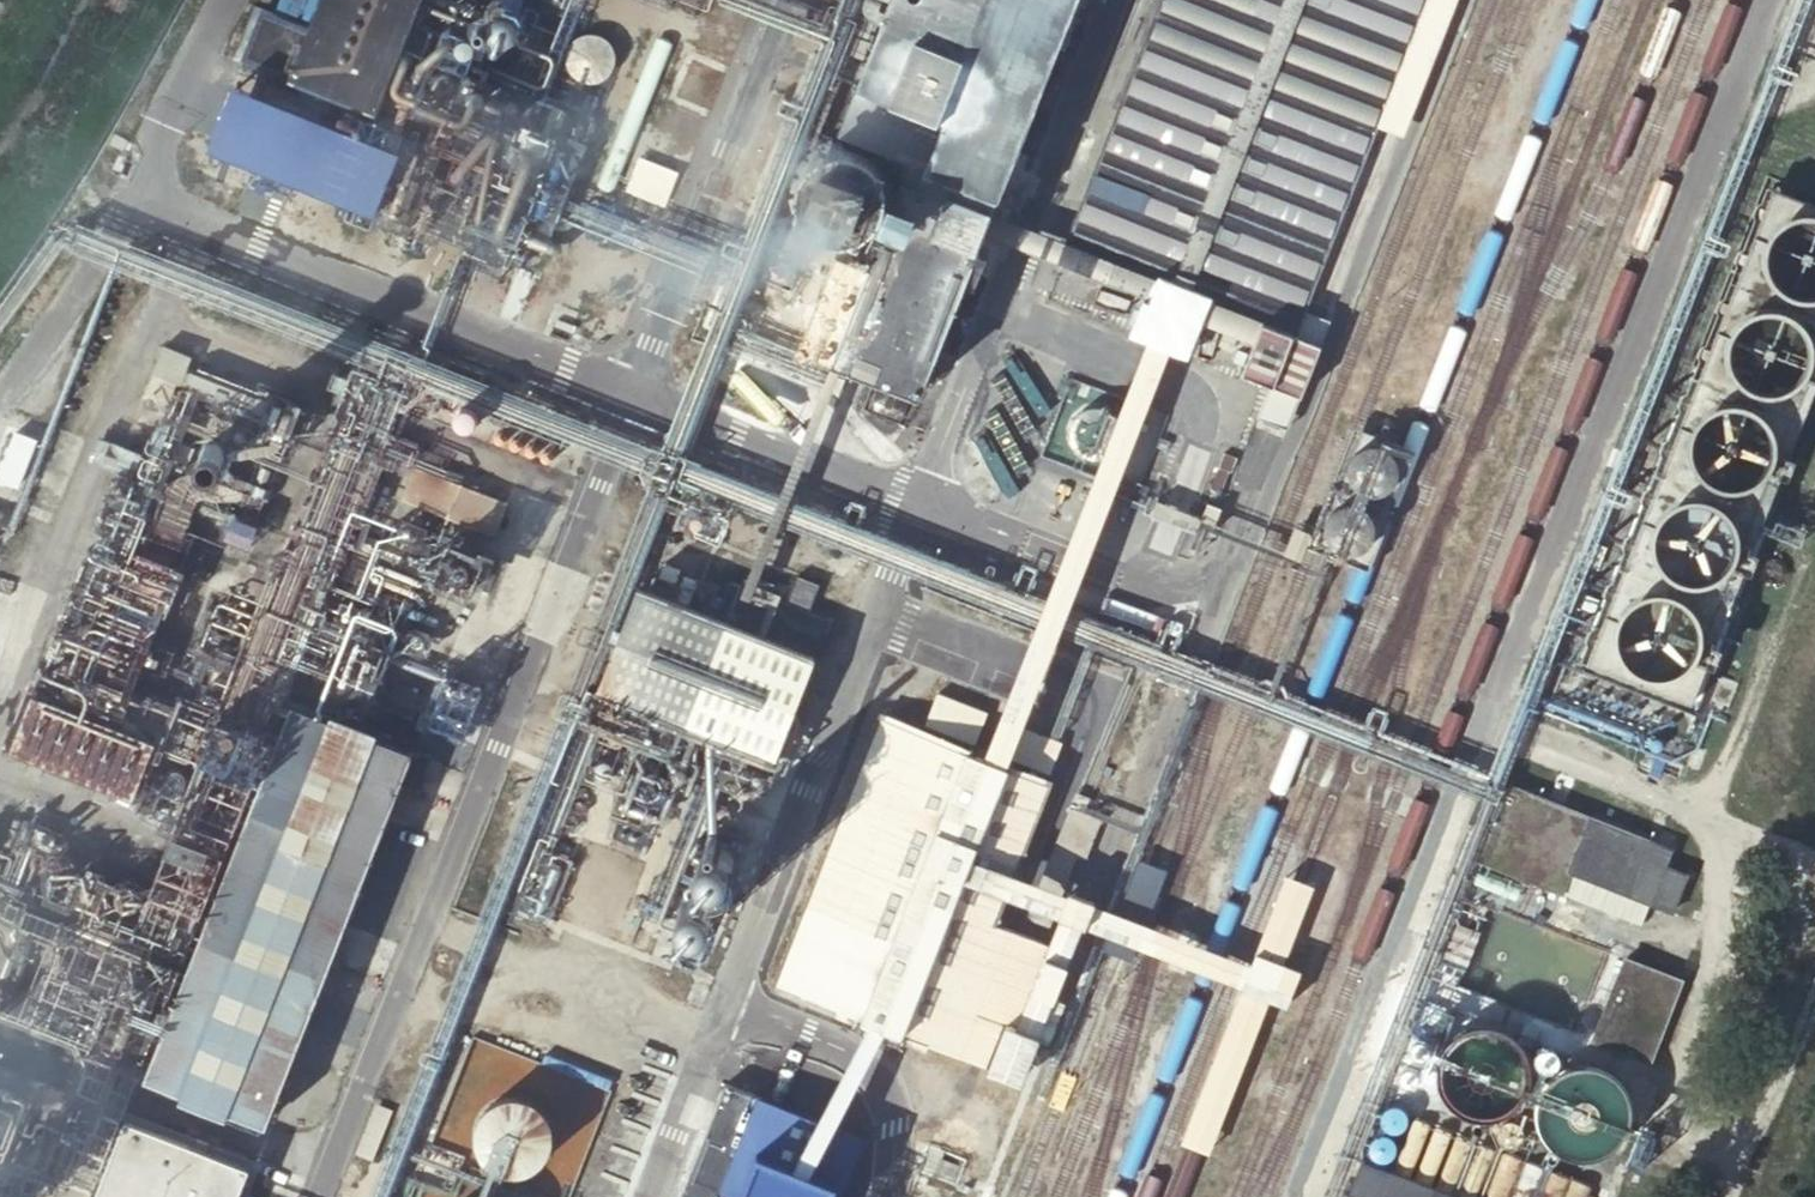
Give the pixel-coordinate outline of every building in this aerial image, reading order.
[(378,95),(416,0),(309,0),(308,4),(298,0),(262,0),(246,41),(378,95)] [(471,4),(471,7),(472,11),(474,15),(476,19),(479,22),(482,25),(488,29),(494,31),(501,32),(506,32),(512,31),(518,28),(524,24),(525,23),(528,19),(532,14),(534,7),(534,5),(535,0),(534,0),(470,0),(471,4)] [(848,119),(1001,178),(1070,0),(894,0),(848,119)] [(1272,384),(1292,332),(1423,0),(1168,0),(1066,263),(1109,281),(1118,260),(1240,310),(1229,336),(1253,345),(1242,372),(1272,384)] [(494,65),(430,39),(392,131),(283,86),(259,145),(371,191),(373,189),(530,253),(592,102),(525,75),(512,105),(483,93),(494,65)] [(879,202),(880,197),(880,196),(879,189),(877,183),(874,176),(872,173),(869,169),(863,164),(856,159),(852,158),(848,156),(840,155),(833,155),(829,156),(823,158),(820,159),(814,162),(809,166),(806,170),(803,173),(800,178),(797,186),(796,190),(796,194),(796,198),(796,203),(798,210),(801,217),(803,221),(806,225),(812,230),(817,233),(820,235),(825,237),(830,238),(836,239),(840,239),(844,238),(847,238),(853,236),(859,234),(863,230),(866,228),(871,223),(874,219),(877,213),(878,210),(879,206),(879,202)] [(668,204),(680,177),(642,161),(630,189),(668,204)] [(831,361),(913,390),(993,196),(911,164),(870,266),(834,251),(795,355),(827,367),(831,361)] [(1708,720),(1814,450),(1814,194),(1780,180),(1589,676),(1708,720)] [(1272,384),(1300,395),(1321,343),(1292,332),(1272,384)] [(239,534),(255,527),(218,434),(223,415),(237,409),(244,382),(162,360),(154,389),(173,394),(189,435),(186,448),(211,438),(206,454),(239,534)] [(1285,432),(1300,395),(1272,384),(1258,421),(1285,432)] [(860,408),(897,421),(906,398),(869,385),(860,408)] [(1313,538),(1374,565),(1419,449),(1358,422),(1313,538)] [(23,494),(48,505),(74,440),(48,430),(23,494)] [(671,505),(637,592),(667,604),(700,517),(671,505)] [(721,625),(805,657),(819,624),(735,591),(721,625)] [(672,995),(805,657),(721,625),(667,604),(637,592),(505,929),(672,995)] [(147,1077),(263,1120),(421,711),(303,667),(147,1077)] [(926,731),(977,750),(989,719),(938,700),(926,731)] [(38,725),(22,780),(147,816),(164,761),(38,725)] [(1000,756),(1051,777),(1064,746),(1010,726),(1000,756)] [(780,1005),(1011,1088),(1033,1031),(1050,1039),(1066,1000),(1036,989),(1052,945),(995,925),(1048,787),(886,728),(780,1005)] [(1032,915),(1057,925),(1088,845),(1097,849),(1107,820),(1086,813),(1091,798),(1080,793),(1032,915)] [(1478,866),(1638,931),(1645,915),(1668,925),(1684,890),(1662,881),(1668,861),(1510,793),(1478,866)] [(1295,917),(1306,895),(1291,888),(1280,910),(1295,917)] [(1594,1049),(1648,1071),(1679,990),(1625,969),(1594,1049)] [(1401,1055),(1429,1065),(1439,1040),(1448,1045),(1458,1019),(1421,1005),(1401,1055)] [(1531,1085),(1531,1081),(1531,1080),(1531,1077),(1530,1072),(1529,1068),(1527,1063),(1524,1057),(1518,1050),(1514,1046),(1510,1044),(1505,1041),(1503,1040),(1499,1039),(1493,1038),(1489,1037),(1485,1037),(1480,1038),(1474,1039),(1468,1042),(1461,1046),(1455,1052),(1453,1055),(1450,1059),(1447,1064),(1446,1068),(1445,1074),(1444,1077),(1444,1085),(1445,1087),(1447,1095),(1450,1103),(1454,1109),(1457,1112),(1461,1115),(1464,1117),(1469,1120),(1474,1122),(1480,1124),(1483,1124),(1489,1124),(1495,1124),(1499,1122),(1506,1120),(1513,1116),(1518,1112),(1522,1107),(1525,1103),(1527,1099),(1529,1094),(1530,1090),(1531,1085)] [(537,1061),(532,1061),(529,1061),(524,1062),(517,1065),(510,1069),(508,1071),(504,1074),(503,1076),(500,1081),(499,1083),(497,1088),(496,1093),(495,1101),(496,1106),(498,1114),(501,1119),(502,1121),(506,1125),(508,1127),(514,1132),(519,1134),(521,1135),(526,1136),(532,1137),(534,1137),(539,1136),(545,1135),(547,1134),(552,1132),(556,1129),(560,1126),(565,1119),(569,1112),(570,1110),(571,1104),(571,1099),(571,1096),(570,1089),(568,1084),(566,1079),(564,1077),(561,1073),(559,1071),(557,1069),(552,1066),(548,1064),(543,1062),(537,1061)] [(75,1092),(0,1062),(0,1196),(34,1196),(75,1092)] [(1400,1085),(1420,1092),(1426,1072),(1409,1065),(1400,1085)] [(1633,1125),(1633,1120),(1633,1119),(1633,1113),(1632,1109),(1630,1105),(1628,1100),(1624,1093),(1619,1087),(1614,1083),(1611,1081),(1605,1078),(1602,1077),(1596,1076),(1588,1075),(1582,1076),(1576,1077),(1571,1079),(1568,1080),(1563,1084),(1558,1087),(1556,1090),(1551,1096),(1548,1102),(1547,1107),(1545,1112),(1545,1120),(1545,1127),(1546,1131),(1548,1136),(1550,1141),(1553,1146),(1556,1149),(1561,1154),(1565,1156),(1571,1159),(1575,1161),(1580,1163),(1586,1163),(1592,1163),(1595,1163),(1601,1162),(1605,1160),(1607,1159),(1613,1156),(1618,1152),(1623,1147),(1625,1144),(1628,1140),(1630,1136),(1632,1130),(1633,1125)] [(101,1196),(233,1196),(243,1173),(129,1127),(101,1196)] [(504,1140),(501,1140),(496,1141),(493,1141),(488,1143),(486,1144),(481,1147),(479,1148),(473,1154),(472,1156),(469,1160),(468,1162),(466,1167),(465,1170),(465,1175),(464,1181),(465,1186),(466,1188),(468,1193),(469,1196),(470,1196),(535,1196),(538,1191),(540,1184),(540,1178),(539,1171),(538,1165),(537,1163),(535,1158),(530,1152),(524,1147),(517,1143),(509,1141),(504,1140)] [(1366,1168),(1354,1196),(1435,1196),(1366,1168)]
